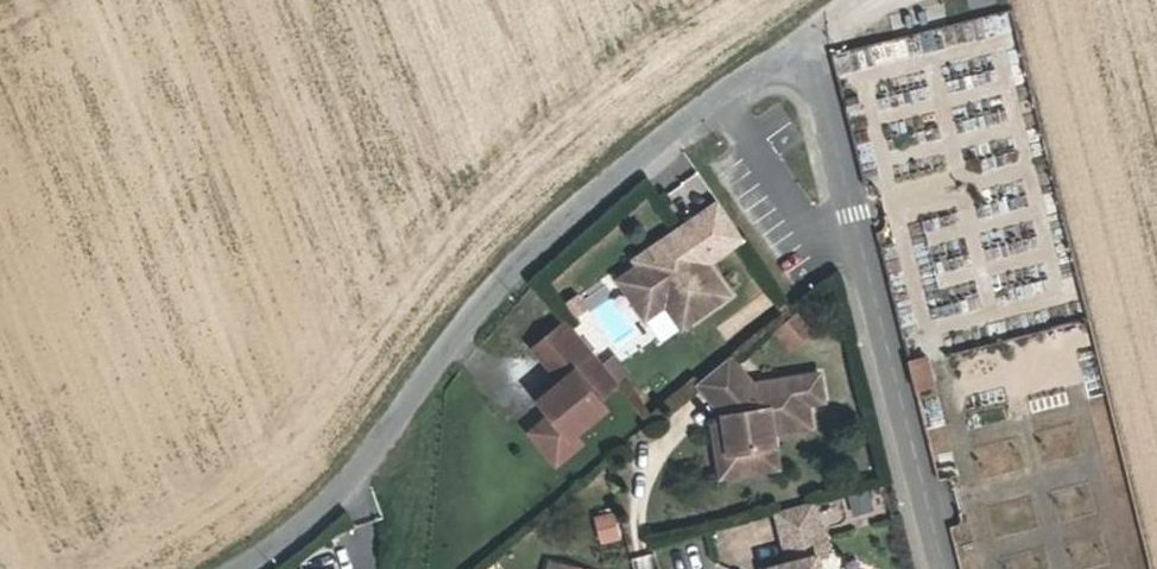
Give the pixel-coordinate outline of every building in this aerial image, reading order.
[(693,174),(668,193),(677,205),(702,186),(693,174)] [(734,226),(716,200),(699,212),(717,238),(734,226)] [(740,235),(734,226),(717,238),(699,212),(657,240),(662,247),(637,264),(617,278),(644,317),(664,303),(674,296),(690,318),(727,293),(705,261),(741,236),(740,235)] [(633,258),(637,264),(662,247),(657,240),(633,258)] [(575,318),(608,293),(598,280),(565,305),(575,318)] [(680,326),(690,318),(674,296),(664,303),(680,326)] [(781,328),(793,344),(810,332),(797,315),(781,328)] [(599,399),(618,383),(569,321),(538,346),(566,380),(540,401),(552,416),(553,416),(549,453),(556,462),(581,442),(574,433),(606,407),(599,399)] [(789,348),(793,344),(781,328),(776,332),(789,348)] [(752,385),(730,357),(697,383),(723,415),(725,423),(733,475),(766,470),(763,449),(775,447),(773,433),(811,427),(807,404),(823,401),(819,374),(752,385)] [(933,387),(925,358),(910,362),(917,391),(933,387)] [(553,416),(552,416),(532,432),(549,453),(553,416)] [(721,477),(733,475),(725,423),(713,425),(721,477)] [(763,449),(766,470),(778,468),(775,447),(763,449)] [(872,510),(867,490),(847,496),(852,515),(872,510)] [(813,502),(776,512),(788,563),(766,568),(820,568),(817,557),(826,555),(813,502)] [(619,538),(613,513),(594,517),(601,543),(619,538)]
